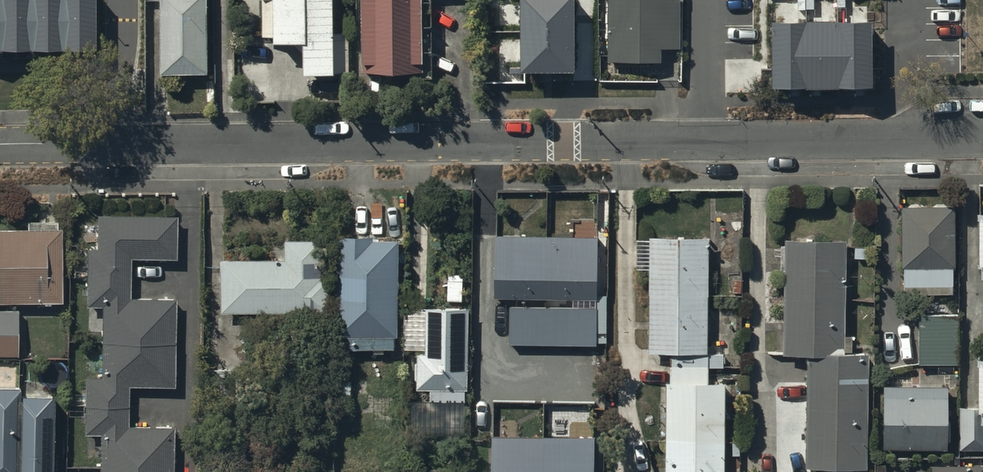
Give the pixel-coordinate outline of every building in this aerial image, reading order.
[(98,54),(98,0),(0,0),(0,55),(98,54)] [(164,78),(209,77),(208,0),(163,0),(164,78)] [(263,41),(278,40),(279,48),(310,48),(310,79),(349,78),(348,37),(337,37),(337,0),(263,0),(263,41)] [(366,76),(426,75),(425,0),(365,0),(366,76)] [(521,74),(575,73),(574,0),(520,0),(521,74)] [(610,63),(661,63),(661,52),(682,51),(682,2),(674,2),(674,0),(609,0),(610,63)] [(875,26),(773,27),(773,95),(875,95),(875,26)] [(956,271),(956,210),(902,211),(902,272),(956,271)] [(103,222),(103,257),(91,257),(91,308),(106,308),(105,381),(88,381),(87,439),(102,439),(102,471),(178,471),(179,429),(129,429),(129,388),(175,389),(176,304),(130,303),(130,258),(173,258),(174,223),(103,222)] [(0,234),(0,307),(63,306),(63,234),(0,234)] [(600,240),(497,239),(496,302),(599,303),(600,240)] [(375,240),(340,240),(340,340),(351,340),(351,352),(396,352),(396,342),(401,342),(402,244),(375,244),(375,240)] [(710,241),(651,241),(651,357),(710,357),(710,241)] [(223,317),(331,316),(331,277),(323,277),(323,244),(289,244),(289,265),(223,265),(223,317)] [(787,245),(784,361),(810,361),(808,471),(869,471),(871,358),(846,357),(849,246),(787,245)] [(598,312),(511,310),(510,348),(597,350),(598,312)] [(471,394),(472,312),(427,311),(427,358),(420,358),(420,393),(434,393),(434,404),(467,405),(467,394),(471,394)] [(0,314),(0,359),(18,359),(18,314),(0,314)] [(957,319),(918,319),(918,367),(957,367),(957,319)] [(671,368),(669,471),(726,471),(727,388),(709,388),(709,368),(671,368)] [(950,390),(886,389),(885,453),(949,454),(950,390)] [(0,390),(0,471),(19,471),(21,397),(22,391),(0,390)] [(21,397),(19,471),(53,471),(56,398),(21,397)] [(494,439),(494,471),(597,471),(597,441),(494,439)]
